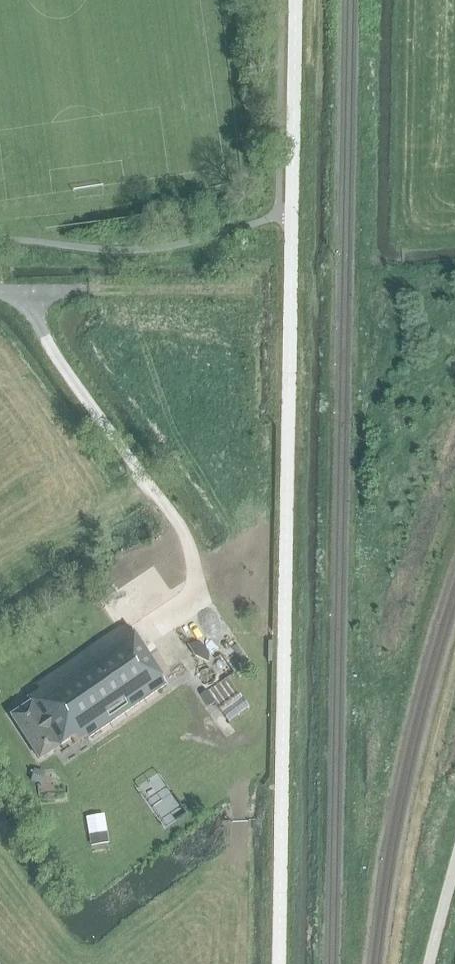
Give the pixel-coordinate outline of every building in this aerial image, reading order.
[(157,550),(132,568),(147,589),(172,571),(157,550)] [(88,739),(167,685),(125,624),(34,686),(37,692),(26,699),(29,703),(10,716),(39,759),(70,738),(74,744),(86,736),(88,739)] [(37,782),(40,771),(33,769),(30,780),(37,782)] [(104,840),(103,833),(92,835),(93,842),(104,840)]
